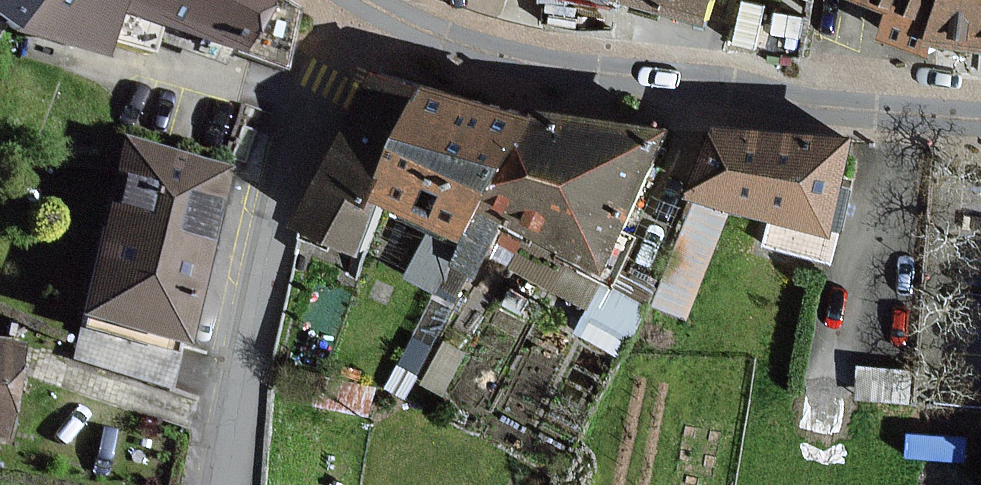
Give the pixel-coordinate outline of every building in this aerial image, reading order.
[(29,0),(0,0),(0,28),(7,32),(29,0)] [(7,32),(89,64),(112,14),(114,0),(29,0),(7,32)] [(231,63),(258,0),(114,0),(112,14),(231,63)] [(709,0),(618,0),(618,1),(699,29),(709,0)] [(882,13),(931,30),(942,0),(846,0),(882,13)] [(931,30),(980,41),(980,0),(942,0),(931,30)] [(295,224),(353,249),(372,200),(423,88),(375,75),(295,224)] [(481,206),(530,121),(423,88),(372,200),(462,236),(481,206)] [(603,270),(665,133),(536,109),(530,121),(481,206),(603,270)] [(698,200),(729,208),(831,233),(850,140),(797,135),(740,131),(716,129),(690,198),(698,200)] [(232,169),(131,143),(87,310),(188,336),(232,169)] [(686,316),(729,208),(698,200),(657,304),(686,316)] [(9,435),(25,345),(0,340),(0,433),(9,435)]
